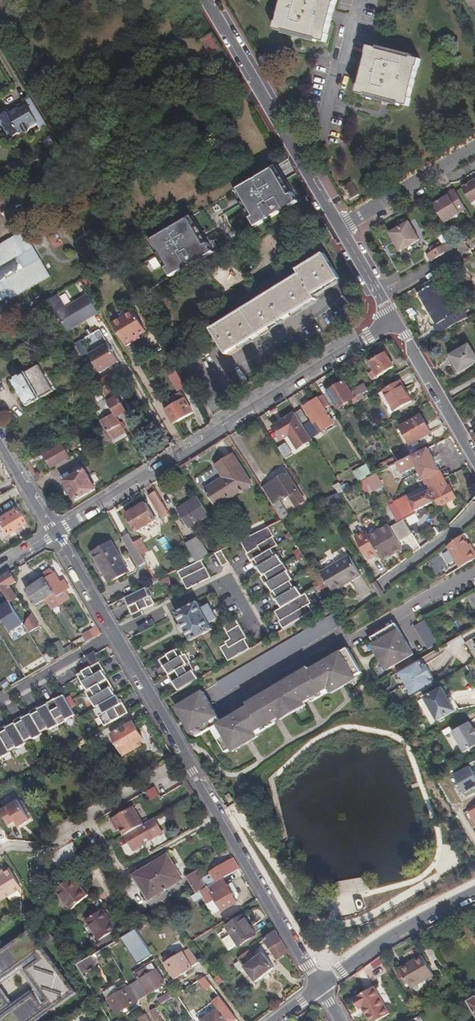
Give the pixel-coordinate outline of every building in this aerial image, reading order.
[(222,49),(214,35),(213,32),(194,0),(186,0),(207,36),(204,38),(214,54),(222,49)] [(289,32),(318,39),(319,41),(327,43),(329,35),(328,35),(331,20),(335,4),(337,4),(338,0),(285,0),(279,22),(277,23),(275,30),(285,33),(289,32)] [(379,48),(370,46),(368,53),(369,55),(366,65),(361,83),(359,84),(357,94),(367,96),(368,95),(401,104),(401,105),(410,108),(413,98),(411,98),(419,69),(421,68),(423,60),(415,58),(414,59),(379,50),(379,48)] [(11,138),(24,131),(24,132),(29,132),(30,128),(30,127),(37,122),(40,128),(47,124),(30,97),(29,95),(23,99),(24,101),(17,106),(19,109),(9,115),(7,111),(0,116),(0,119),(11,138)] [(3,170),(4,172),(7,177),(30,163),(26,157),(3,170)] [(298,200),(276,165),(233,191),(255,226),(298,200)] [(462,189),(472,205),(474,203),(474,182),(462,189)] [(360,198),(353,186),(344,191),(351,203),(360,198)] [(449,198),(443,202),(433,208),(444,227),(460,217),(459,215),(465,211),(454,192),(447,195),(449,198)] [(214,250),(192,215),(148,241),(170,277),(214,250)] [(409,225),(389,237),(400,255),(420,244),(409,225)] [(8,295),(10,298),(50,275),(24,230),(0,244),(0,300),(8,295)] [(217,248),(225,241),(218,232),(209,239),(217,248)] [(439,259),(440,258),(451,252),(447,246),(435,253),(439,259)] [(211,330),(227,355),(316,299),(313,295),(340,278),(324,252),(298,268),(300,273),(211,330)] [(453,319),(437,293),(423,301),(439,328),(453,319)] [(62,306),(56,295),(49,299),(52,305),(55,310),(62,306)] [(67,331),(99,312),(88,295),(57,313),(67,331)] [(40,305),(43,310),(52,305),(49,299),(47,300),(40,305)] [(52,305),(43,310),(38,313),(41,319),(55,311),(55,310),(52,305)] [(112,324),(125,344),(145,331),(133,311),(112,324)] [(100,372),(119,361),(108,343),(89,354),(100,372)] [(449,355),(459,372),(474,363),(474,357),(468,345),(449,355)] [(385,353),(368,363),(373,371),(368,375),(371,381),(394,367),(385,353)] [(12,380),(27,406),(53,391),(38,365),(12,380)] [(184,384),(180,377),(173,382),(178,390),(185,386),(184,384)] [(338,409),(352,400),(355,399),(344,382),(328,392),(338,409)] [(400,382),(383,392),(394,413),(412,403),(400,382)] [(364,385),(353,392),(356,398),(357,399),(369,392),(364,385)] [(116,414),(109,402),(106,397),(103,393),(95,397),(102,410),(98,412),(103,421),(116,414)] [(328,405),(323,396),(304,408),(313,422),(316,421),(322,429),(333,423),(324,408),(328,405)] [(119,397),(109,402),(116,414),(117,417),(127,411),(119,397)] [(184,398),(165,410),(173,425),(174,424),(192,413),(184,398)] [(355,399),(352,400),(361,414),(365,412),(357,399),(356,398),(355,399)] [(301,410),(295,413),(303,426),(308,423),(301,410)] [(312,442),(303,426),(295,413),(282,422),(285,427),(275,433),(281,441),(288,437),(290,436),(300,450),(312,442)] [(116,414),(103,421),(109,432),(122,425),(117,417),(116,414)] [(420,417),(400,429),(409,445),(430,434),(420,417)] [(122,425),(109,432),(113,439),(126,432),(122,425)] [(290,436),(288,437),(297,452),(300,450),(290,436)] [(378,443),(366,451),(374,463),(386,456),(378,443)] [(62,444),(42,455),(50,469),(70,458),(62,444)] [(285,445),(277,449),(284,460),(291,456),(285,445)] [(402,462),(397,464),(402,475),(417,468),(426,487),(422,489),(392,504),(402,521),(435,505),(436,509),(455,500),(450,488),(447,489),(443,480),(428,449),(402,462)] [(233,455),(215,465),(222,477),(204,488),(213,505),(250,484),(233,455)] [(358,479),(371,472),(367,463),(353,470),(358,479)] [(84,470),(64,482),(75,502),(96,489),(84,470)] [(366,494),(384,487),(378,473),(360,480),(366,494)] [(287,475),(262,490),(275,513),(282,509),(278,501),(280,501),(277,497),(280,495),(284,501),(289,498),(295,509),(304,504),(287,475)] [(341,492),(336,482),(331,485),(336,495),(341,492)] [(156,492),(148,496),(163,522),(171,518),(156,492)] [(208,516),(197,498),(176,510),(187,528),(208,516)] [(146,503),(126,514),(136,532),(156,522),(146,503)] [(0,516),(0,527),(5,534),(23,523),(13,509),(0,516)] [(389,530),(392,535),(397,544),(411,536),(403,522),(389,530)] [(387,527),(377,533),(380,538),(364,547),(370,558),(375,566),(391,556),(390,554),(393,552),(394,554),(401,550),(392,535),(389,530),(387,527)] [(275,538),(269,528),(241,542),(246,551),(247,550),(250,554),(248,555),(252,563),(253,563),(257,571),(259,570),(264,578),(262,579),(267,587),(269,586),(274,594),(272,595),(277,604),(279,603),(284,610),(277,614),(280,620),(282,619),(284,623),(282,624),(286,631),(315,614),(311,608),(313,607),(307,597),(304,599),(299,589),(297,591),(292,583),(294,582),(289,573),(288,574),(284,566),(285,566),(280,557),(277,558),(273,550),(279,547),(274,539),(275,538)] [(128,533),(122,537),(130,550),(137,547),(134,542),(128,533)] [(380,538),(377,533),(361,542),(364,547),(380,538)] [(345,541),(359,564),(370,558),(364,547),(361,542),(356,535),(345,541)] [(200,562),(203,561),(211,557),(200,536),(188,543),(197,558),(200,562)] [(448,547),(460,569),(474,560),(474,551),(474,549),(471,551),(463,536),(448,547)] [(137,547),(140,552),(141,555),(148,551),(140,538),(134,542),(137,547)] [(129,572),(112,543),(94,554),(112,583),(129,572)] [(137,547),(130,550),(137,563),(144,560),(140,552),(137,547)] [(216,555),(223,568),(229,565),(222,551),(216,555)] [(319,574),(331,594),(348,583),(349,585),(360,578),(347,557),(319,574)] [(203,561),(200,562),(194,565),(179,572),(183,580),(184,580),(189,590),(212,578),(207,568),(206,568),(203,561)] [(43,574),(46,578),(26,591),(36,606),(53,595),(59,604),(67,599),(63,593),(67,590),(61,582),(58,583),(50,570),(43,574)] [(0,578),(0,588),(9,604),(16,600),(9,587),(16,583),(9,573),(0,578)] [(326,594),(321,580),(313,583),(318,597),(326,594)] [(134,616),(157,605),(152,596),(148,588),(127,598),(131,606),(130,607),(134,616)] [(198,602),(177,614),(192,642),(213,630),(210,623),(217,619),(209,605),(202,609),(198,602)] [(31,615),(24,627),(28,634),(39,628),(31,615)] [(340,628),(333,617),(217,685),(224,697),(340,628)] [(143,634),(157,627),(154,621),(140,628),(143,634)] [(232,663),(253,651),(248,642),(250,640),(239,621),(227,629),(234,641),(229,644),(230,646),(224,650),(232,663)] [(429,650),(439,644),(425,621),(414,627),(429,650)] [(396,625),(372,640),(391,670),(415,656),(396,625)] [(89,632),(83,636),(86,643),(93,639),(89,632)] [(177,685),(181,692),(201,681),(196,673),(197,673),(192,664),(187,655),(185,656),(181,649),(161,660),(166,669),(168,668),(172,676),(171,677),(176,685),(177,685)] [(205,693),(180,707),(198,738),(213,728),(228,752),(265,731),(263,728),(325,691),(327,694),(364,672),(350,649),(313,670),(311,668),(249,704),(250,707),(223,723),(205,693)] [(104,728),(130,713),(123,702),(122,703),(117,694),(115,695),(110,687),(112,686),(104,674),(105,674),(100,665),(101,665),(94,654),(78,663),(85,674),(74,680),(79,689),(80,689),(84,695),(83,697),(87,702),(88,702),(94,710),(95,709),(100,718),(98,719),(104,728)] [(396,674),(409,701),(433,687),(429,680),(432,679),(425,666),(423,667),(420,660),(396,674)] [(472,674),(474,673),(474,661),(467,665),(472,674)] [(442,689),(425,700),(438,723),(456,712),(451,704),(448,699),(442,689)] [(4,754),(5,755),(13,750),(12,748),(20,743),(22,746),(27,743),(26,740),(32,737),(33,740),(42,735),(41,733),(49,728),(51,731),(69,720),(77,715),(65,692),(55,698),(55,696),(45,702),(46,703),(37,708),(36,706),(26,711),(28,713),(19,718),(17,715),(8,720),(9,722),(0,727),(0,756),(4,754)] [(146,739),(135,720),(114,733),(126,754),(144,744),(142,740),(146,739)] [(469,722),(452,732),(464,752),(474,746),(474,731),(474,728),(473,729),(469,722)] [(474,788),(474,770),(472,764),(455,772),(464,793),(474,788)] [(154,785),(146,791),(152,799),(160,793),(154,785)] [(3,796),(7,803),(16,798),(12,791),(3,796)] [(16,799),(5,806),(6,808),(0,812),(0,813),(8,826),(14,822),(17,827),(29,820),(16,799)] [(228,809),(233,818),(245,811),(240,802),(228,809)] [(143,824),(144,823),(134,805),(112,818),(116,825),(118,824),(121,829),(124,834),(125,834),(143,824)] [(143,824),(125,834),(133,849),(151,838),(143,824)] [(124,837),(116,842),(125,856),(133,851),(124,837)] [(148,900),(180,881),(167,857),(149,867),(151,870),(135,878),(148,900)] [(194,888),(197,893),(203,890),(223,878),(239,868),(233,858),(220,865),(221,867),(202,879),(197,870),(196,871),(187,876),(194,888)] [(6,899),(21,890),(9,870),(4,873),(0,875),(0,890),(6,899)] [(71,877),(57,889),(73,908),(89,894),(81,884),(78,886),(71,877)] [(192,896),(184,901),(187,905),(203,895),(208,902),(214,899),(223,912),(237,903),(223,878),(203,890),(197,893),(192,896)] [(102,908),(87,919),(102,938),(116,928),(102,908)] [(240,917),(224,927),(229,935),(236,946),(252,935),(240,917)] [(275,931),(254,947),(265,941),(276,959),(287,952),(275,931)] [(71,992),(32,932),(0,953),(0,983),(21,969),(34,988),(0,1010),(0,1020),(26,1020),(71,992)] [(228,951),(236,946),(229,935),(221,940),(228,951)] [(151,952),(145,943),(141,945),(146,955),(151,952)] [(199,962),(189,949),(183,953),(181,953),(164,963),(174,979),(192,968),(192,966),(199,962)] [(248,952),(238,960),(239,962),(243,968),(255,983),(273,969),(261,954),(254,959),(248,952)] [(97,963),(92,955),(78,963),(82,972),(97,963)] [(416,962),(402,970),(412,988),(434,975),(423,955),(416,960),(416,962)] [(239,962),(234,965),(238,972),(243,968),(239,962)] [(145,976),(130,984),(139,1000),(143,997),(164,985),(156,970),(154,970),(154,968),(145,973),(145,976)] [(204,977),(201,979),(207,988),(210,985),(204,977)] [(139,1000),(130,984),(126,987),(125,984),(117,989),(115,985),(104,992),(111,1004),(109,1006),(111,1009),(113,1008),(116,1013),(139,1000)] [(366,1013),(371,1020),(376,1020),(390,1013),(385,1004),(375,989),(374,987),(354,998),(360,1008),(362,1007),(364,1006),(368,1012),(366,1013)] [(159,999),(162,1004),(172,997),(169,992),(159,999)] [(220,1006),(201,1020),(226,1020),(225,1020),(228,1017),(220,1006)] [(150,1010),(156,1020),(161,1020),(155,1008),(150,1010)]
